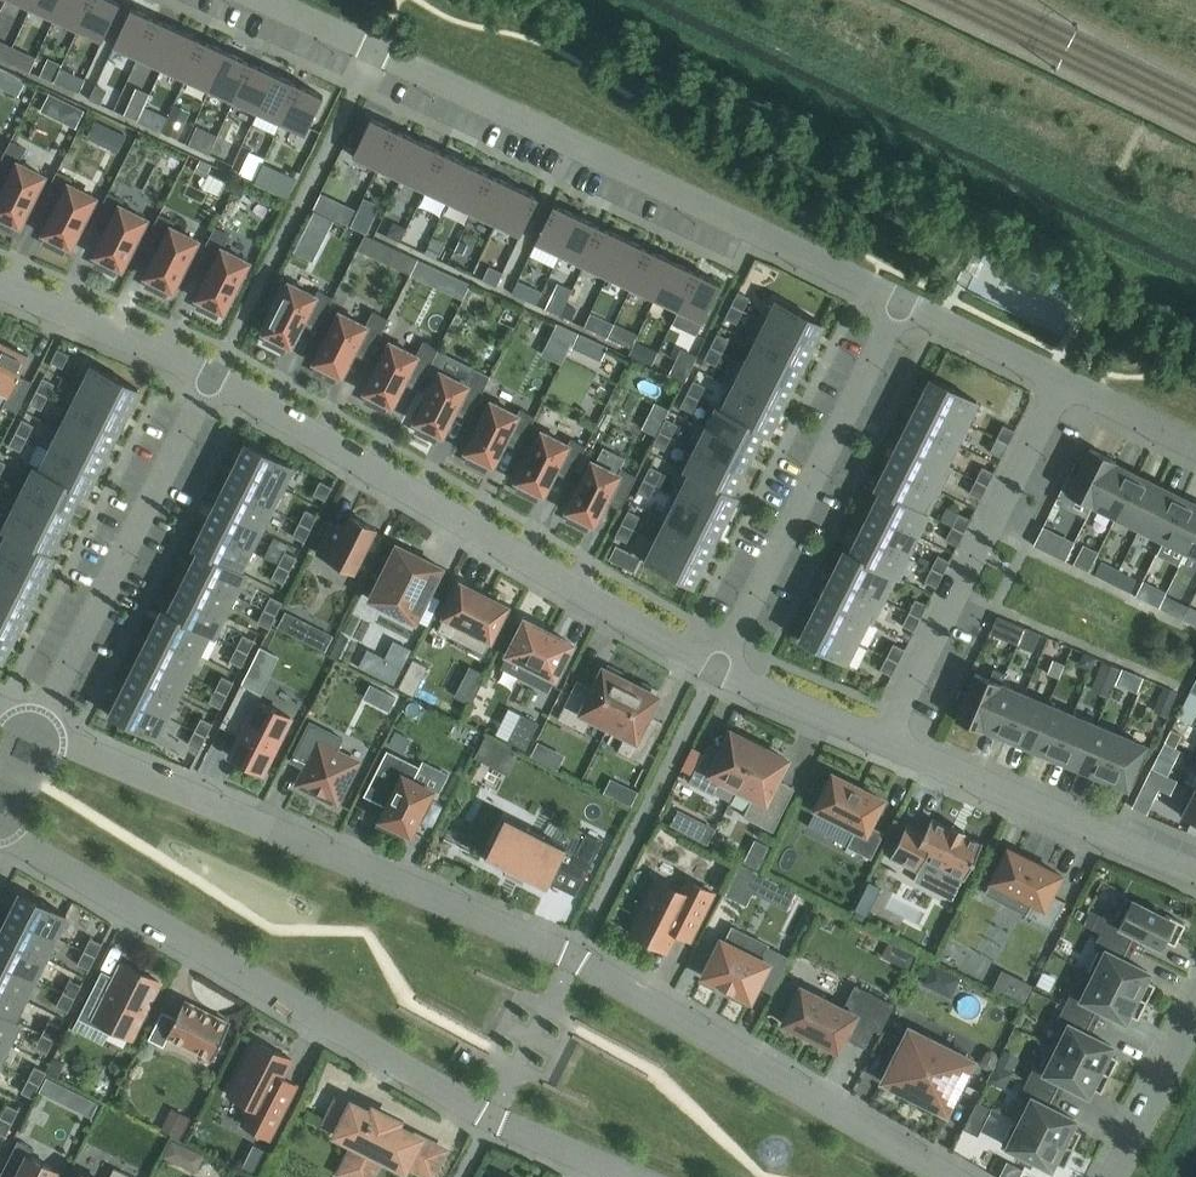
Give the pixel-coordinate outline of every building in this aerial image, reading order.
[(30,8),(34,0),(12,0),(30,8)] [(62,0),(34,0),(30,8),(54,19),(62,0)] [(91,0),(62,0),(54,19),(78,30),(91,0)] [(102,41),(120,2),(115,0),(91,0),(78,30),(102,41)] [(131,7),(113,46),(138,58),(156,19),(131,7)] [(156,19),(138,58),(162,68),(179,30),(156,19)] [(179,30),(162,68),(185,79),(203,40),(179,30)] [(185,79),(209,90),(227,51),(203,40),(185,79)] [(209,90),(233,101),(251,62),(227,51),(209,90)] [(275,73),(251,62),(233,101),(257,112),(275,73)] [(44,65),(39,76),(53,82),(58,71),(44,65)] [(60,68),(54,81),(79,92),(85,79),(60,68)] [(275,73),(257,112),(281,123),(298,84),(275,73)] [(96,84),(89,99),(100,104),(107,89),(96,84)] [(323,95),(298,84),(281,123),(305,134),(323,95)] [(130,99),(123,114),(137,120),(143,105),(130,99)] [(74,105),(66,122),(76,127),(84,110),(77,107),(74,105)] [(155,111),(149,125),(161,129),(167,116),(155,111)] [(169,115),(161,132),(176,139),(184,122),(169,115)] [(352,156),(377,168),(395,129),(371,118),(352,156)] [(95,120),(86,136),(95,141),(103,124),(95,120)] [(419,140),(395,129),(377,168),(401,179),(419,140)] [(208,154),(217,134),(207,130),(198,149),(208,154)] [(424,190),(443,152),(419,140),(401,179),(424,190)] [(6,149),(0,161),(0,180),(6,183),(0,195),(0,225),(11,231),(15,224),(20,227),(45,176),(18,163),(21,157),(6,149)] [(448,201),(466,163),(443,152),(424,190),(448,201)] [(199,159),(195,171),(206,176),(211,164),(199,159)] [(253,180),(260,166),(245,160),(239,173),(253,180)] [(263,162),(254,183),(273,192),(282,171),(263,162)] [(466,163),(448,201),(472,213),(490,174),(466,163)] [(72,178),(57,170),(43,198),(57,205),(42,234),(47,236),(44,243),(63,252),(66,246),(71,248),(96,197),(69,184),(72,178)] [(472,213),(495,224),(514,185),(490,174),(472,213)] [(538,197),(514,185),(495,224),(520,235),(538,197)] [(123,200),(108,192),(94,219),(108,226),(93,255),(98,258),(95,264),(114,274),(117,267),(122,270),(147,219),(121,206),(123,200)] [(348,225),(356,209),(341,202),(334,218),(348,225)] [(553,204),(535,243),(560,254),(578,215),(553,204)] [(367,233),(375,216),(358,208),(350,225),(367,233)] [(175,221),(159,214),(145,241),(159,248),(145,277),(149,279),(146,286),(165,295),(168,289),(173,291),(198,240),(172,227),(175,221)] [(602,227),(578,215),(560,254),(583,265),(602,227)] [(392,221),(386,235),(400,242),(406,227),(392,221)] [(583,265),(607,276),(625,238),(602,227),(583,265)] [(226,243),(210,235),(196,262),(210,269),(196,298),(200,301),(197,307),(216,317),(219,310),(224,313),(249,262),(223,249),(226,243)] [(432,236),(424,253),(437,259),(445,242),(432,236)] [(625,238),(607,276),(631,288),(649,249),(625,238)] [(459,240),(454,250),(463,254),(468,244),(459,240)] [(396,266),(403,252),(386,244),(379,259),(396,266)] [(631,288),(654,299),(673,260),(649,249),(631,288)] [(654,299),(678,310),(696,271),(673,260),(654,299)] [(486,271),(482,280),(496,286),(503,272),(488,266),(486,271)] [(678,310),(703,322),(721,283),(696,271),(678,310)] [(517,280),(511,293),(528,301),(534,288),(517,280)] [(305,318),(319,325),(333,297),(318,290),(315,295),(288,282),(278,302),(277,301),(270,315),(271,316),(263,333),(267,335),(264,342),(283,351),(286,345),(291,347),(305,318)] [(743,311),(750,297),(737,291),(731,304),(743,311)] [(767,322),(811,345),(822,323),(778,301),(767,322)] [(743,311),(731,304),(724,318),(736,324),(743,311)] [(476,309),(477,319),(486,318),(485,308),(476,309)] [(339,312),(313,362),(318,365),(315,371),(333,381),(336,374),(341,377),(356,348),(370,354),(388,319),(373,311),(365,325),(339,312)] [(607,337),(614,323),(605,319),(598,333),(607,337)] [(767,322),(756,343),(800,365),(811,345),(767,322)] [(568,348),(577,332),(557,323),(549,338),(568,348)] [(614,323),(608,337),(620,342),(626,328),(614,323)] [(585,353),(591,339),(578,333),(571,347),(585,353)] [(710,346),(722,352),(729,339),(717,333),(710,346)] [(387,404),(392,406),(407,377),(421,384),(439,348),(423,340),(416,355),(389,341),(364,392),(368,395),(365,401),(384,410),(387,404)] [(0,342),(0,391),(8,395),(28,356),(0,342)] [(800,365),(756,343),(746,363),(741,360),(741,361),(790,386),(800,365)] [(722,352),(710,346),(703,359),(715,366),(722,352)] [(658,350),(651,347),(644,362),(652,365),(658,350)] [(69,354),(57,348),(50,362),(62,368),(69,354)] [(681,348),(669,372),(684,380),(696,356),(681,348)] [(790,386),(741,361),(729,385),(778,410),(790,386)] [(82,388),(126,410),(137,388),(93,366),(82,388)] [(457,407),(471,414),(489,378),(474,370),(466,384),(440,371),(414,422),(419,424),(416,431),(434,440),(438,434),(442,436),(457,407)] [(48,396),(55,383),(43,377),(36,390),(48,396)] [(921,400),(965,422),(976,400),(932,378),(921,400)] [(698,399),(705,386),(693,380),(686,393),(698,399)] [(717,408),(766,433),(778,410),(729,385),(717,408)] [(72,408),(116,430),(126,410),(82,388),(72,408)] [(48,396),(36,390),(29,404),(41,410),(48,396)] [(698,399),(686,393),(680,406),(692,412),(698,399)] [(921,400),(911,421),(955,443),(965,422),(921,400)] [(507,437),(521,443),(535,416),(520,408),(517,414),(490,401),(465,452),(470,454),(466,460),(485,470),(488,463),(493,466),(507,437)] [(61,429),(105,451),(116,430),(72,408),(61,429)] [(707,429),(751,451),(760,431),(766,434),(766,433),(717,408),(707,429)] [(659,431),(671,437),(677,424),(665,418),(659,431)] [(27,438),(34,425),(22,419),(15,432),(27,438)] [(656,435),(660,427),(645,419),(641,428),(656,435)] [(955,443),(911,421),(900,442),(950,466),(950,465),(945,463),(955,443)] [(1003,424),(996,438),(1008,444),(1015,431),(1003,424)] [(51,450),(95,472),(105,451),(61,429),(51,450)] [(751,451),(707,429),(696,450),(740,472),(751,451)] [(558,466),(572,473),(585,446),(570,438),(567,444),(541,431),(515,481),(520,484),(517,490),(535,499),(539,493),(543,495),(558,466)] [(671,437),(659,431),(652,444),(664,450),(671,437)] [(27,438),(15,432),(8,445),(20,451),(27,438)] [(1008,444),(996,438),(989,451),(1002,457),(1008,444)] [(950,466),(900,442),(889,465),(938,490),(950,466)] [(248,443),(237,465),(281,487),(292,465),(248,443)] [(1092,505),(1092,504),(1114,460),(1090,448),(1081,466),(1075,463),(1070,472),(1076,475),(1067,493),(1092,505)] [(36,467),(35,468),(85,493),(95,472),(51,450),(41,470),(36,467)] [(696,450),(686,470),(735,495),(735,494),(730,492),(740,472),(696,450)] [(589,523),(594,525),(608,496),(622,503),(636,476),(621,468),(618,474),(591,460),(566,511),(570,513),(567,520),(586,529),(589,523)] [(1092,504),(1116,516),(1136,474),(1113,463),(1115,461),(1114,460),(1092,504)] [(281,487),(237,465),(226,486),(270,508),(281,487)] [(655,485),(662,471),(650,465),(643,479),(655,485)] [(938,490),(889,465),(877,488),(926,513),(938,490)] [(982,466),(975,479),(987,485),(994,472),(982,466)] [(85,493),(35,468),(25,489),(69,511),(79,491),(84,494),(85,493)] [(735,495),(686,470),(674,494),(723,519),(735,495)] [(1136,474),(1116,516),(1139,528),(1160,486),(1136,474)] [(655,485),(643,479),(636,492),(649,498),(655,485)] [(980,499),(987,485),(975,479),(968,493),(980,499)] [(332,487),(320,481),(313,494),(325,500),(332,487)] [(260,529),(270,508),(226,486),(216,507),(260,529)] [(1183,498),(1160,486),(1139,528),(1162,539),(1183,498)] [(926,513),(877,488),(876,490),(882,492),(872,512),(916,534),(926,513)] [(69,511),(25,489),(14,510),(58,532),(69,511)] [(662,517),(711,542),(723,519),(674,494),(662,517)] [(1162,539),(1186,551),(1195,531),(1195,504),(1183,498),(1162,539)] [(205,528),(250,550),(260,529),(216,507),(205,528)] [(299,522),(311,528),(317,515),(305,509),(299,522)] [(4,531),(53,555),(54,554),(48,552),(58,532),(14,510),(4,531)] [(633,529),(640,516),(628,510),(621,523),(633,529)] [(861,533),(905,555),(916,534),(872,512),(861,533)] [(958,513),(951,526),(964,532),(970,519),(958,513)] [(354,571),(376,529),(350,516),(343,529),(331,523),(316,552),(354,571)] [(711,542),(662,517),(661,519),(667,521),(657,541),(701,563),(711,542)] [(311,528),(299,522),(292,536),(304,542),(311,528)] [(626,542),(633,529),(621,523),(614,536),(626,542)] [(945,539),(957,545),(964,532),(951,526),(945,539)] [(205,528),(195,548),(244,573),(245,572),(240,570),(250,550),(205,528)] [(43,576),(53,555),(4,531),(3,532),(8,534),(0,551),(0,555),(43,576)] [(1186,551),(1195,556),(1195,531),(1186,551)] [(905,555),(861,533),(851,552),(846,550),(845,551),(895,576),(905,555)] [(701,563),(657,541),(646,563),(690,585),(701,563)] [(413,585),(426,559),(396,545),(369,599),(415,622),(429,594),(413,585)] [(616,545),(608,559),(622,566),(629,552),(616,545)] [(190,572),(234,594),(244,573),(195,548),(194,549),(200,552),(190,572)] [(278,564),(290,570),(297,557),(285,551),(278,564)] [(845,551),(834,574),(883,599),(895,576),(845,551)] [(937,554),(931,568),(943,574),(949,561),(937,554)] [(0,555),(0,581),(32,597),(43,576),(0,555)] [(1101,560),(1094,575),(1112,584),(1119,570),(1101,560)] [(290,570),(278,564),(271,577),(283,583),(290,570)] [(943,574),(931,568),(924,581),(936,587),(943,574)] [(1119,570),(1112,584),(1130,592),(1137,578),(1119,570)] [(223,615),(234,594),(190,572),(179,593),(223,615)] [(883,599),(834,574),(822,598),(871,622),(883,599)] [(0,581),(0,607),(22,618),(32,597),(0,581)] [(1135,595),(1149,602),(1156,588),(1142,581),(1135,595)] [(491,640),(508,606),(461,583),(444,616),(437,630),(450,637),(457,623),(491,640)] [(164,611),(213,636),(223,615),(179,593),(169,612),(164,610),(164,611)] [(270,596),(264,609),(276,615),(282,602),(270,596)] [(871,622),(822,598),(812,618),(856,641),(865,621),(871,623),(871,622)] [(915,598),(908,612),(920,618),(927,605),(915,598)] [(1174,598),(1168,611),(1183,618),(1189,605),(1174,598)] [(0,607),(0,633),(11,638),(22,618),(0,607)] [(269,628),(276,615),(264,609),(257,622),(269,628)] [(212,637),(213,636),(164,611),(153,632),(197,654),(207,634),(212,637)] [(902,625),(914,631),(920,618),(908,612),(902,625)] [(856,641),(812,618),(801,640),(845,663),(856,641)] [(555,677),(572,644),(525,620),(508,654),(526,663),(519,676),(547,691),(554,677),(555,677)] [(325,651),(333,634),(305,621),(297,637),(325,651)] [(1018,645),(1020,639),(1024,628),(1025,627),(1016,624),(1009,641),(1018,645)] [(1039,634),(1024,628),(1020,639),(1035,644),(1039,634)] [(187,675),(197,654),(153,632),(143,652),(187,675)] [(339,632),(329,654),(337,657),(347,636),(339,632)] [(0,633),(0,660),(11,638),(0,633)] [(236,647),(248,653),(255,640),(242,634),(236,647)] [(893,643),(886,656),(898,662),(905,649),(893,643)] [(380,672),(396,681),(412,654),(396,645),(380,672)] [(236,647),(229,660),(241,666),(248,653),(236,647)] [(278,656),(260,647),(254,659),(272,668),(278,656)] [(1096,657),(1082,651),(1077,664),(1091,670),(1096,657)] [(176,695),(187,675),(143,652),(132,673),(176,695)] [(891,675),(898,662),(886,656),(879,669),(891,675)] [(412,657),(398,686),(413,694),(427,665),(412,657)] [(1047,673),(1058,677),(1064,664),(1053,659),(1047,673)] [(608,726),(631,681),(621,676),(623,672),(607,664),(605,668),(602,667),(587,697),(572,689),(557,718),(583,731),(590,718),(608,726)] [(955,719),(980,729),(1004,673),(993,669),(989,678),(975,672),(967,691),(960,689),(956,697),(963,700),(955,719)] [(122,694),(166,716),(176,695),(132,673),(122,694)] [(215,689),(227,695),(234,681),(222,675),(215,689)] [(644,725),(659,695),(656,694),(658,689),(642,681),(640,686),(631,681),(608,726),(625,735),(618,750),(643,762),(658,732),(644,725)] [(261,694),(241,684),(223,719),(243,729),(230,755),(263,772),(290,717),(258,700),(261,694)] [(982,727),(1005,737),(1024,694),(1000,684),(982,727)] [(1160,694),(1158,699),(1172,704),(1178,691),(1164,685),(1160,694)] [(227,695),(215,689),(208,702),(220,708),(227,695)] [(155,738),(166,716),(122,694),(111,716),(155,738)] [(1048,704),(1024,694),(1005,737),(1030,747),(1048,704)] [(505,697),(489,723),(505,733),(521,707),(505,697)] [(1195,712),(1195,709),(1184,702),(1177,716),(1191,723),(1195,712)] [(1072,714),(1048,704),(1030,747),(1054,757),(1072,714)] [(539,721),(522,713),(509,739),(526,747),(539,721)] [(1078,767),(1096,725),(1072,714),(1054,757),(1078,767)] [(194,730),(206,736),(213,723),(201,717),(194,730)] [(343,738),(310,722),(290,761),(305,768),(297,784),(337,804),(358,762),(336,751),(343,738)] [(1096,725),(1078,767),(1102,778),(1120,735),(1096,725)] [(1171,728),(1164,742),(1175,747),(1182,734),(1171,728)] [(194,730),(187,744),(199,750),(206,736),(194,730)] [(395,730),(388,745),(403,752),(410,737),(395,730)] [(735,792),(758,745),(730,731),(716,759),(703,752),(688,782),(714,795),(719,784),(735,792)] [(486,734),(474,757),(487,764),(499,741),(486,734)] [(1120,735),(1102,778),(1126,788),(1144,745),(1120,735)] [(566,755),(539,741),(532,755),(559,769),(566,755)] [(773,787),(787,759),(758,745),(735,792),(751,800),(743,816),(773,831),(790,796),(773,787)] [(394,834),(403,831),(410,835),(433,790),(413,780),(419,767),(387,750),(367,789),(389,800),(376,825),(394,834)] [(869,825),(883,799),(832,774),(828,783),(823,780),(814,797),(820,799),(815,808),(856,828),(847,846),(871,858),(884,832),(869,825)] [(612,779),(605,793),(632,807),(639,793),(612,779)] [(1181,816),(1195,823),(1195,790),(1194,789),(1181,816)] [(524,877),(546,888),(558,863),(584,876),(602,841),(586,833),(576,852),(505,816),(484,857),(506,868),(504,871),(504,870),(503,872),(523,882),(523,880),(524,877)] [(964,879),(982,843),(964,834),(965,831),(951,824),(950,827),(931,818),(925,831),(907,822),(889,858),(917,872),(924,858),(964,879)] [(716,828),(700,820),(691,836),(707,844),(716,828)] [(1032,901),(1026,914),(1051,927),(1064,901),(1051,894),(1060,875),(1040,864),(1040,863),(1028,857),(1028,858),(1007,848),(991,880),(1032,901)] [(743,861),(757,868),(763,858),(749,851),(743,861)] [(725,895),(747,905),(753,892),(760,874),(740,863),(725,895)] [(692,940),(716,893),(686,878),(679,890),(656,878),(629,932),(667,951),(676,932),(692,940)] [(11,914),(55,936),(66,914),(22,892),(11,914)] [(1175,945),(1185,924),(1165,914),(1164,917),(1131,900),(1119,924),(1108,918),(1101,932),(1128,946),(1134,933),(1162,947),(1165,940),(1175,945)] [(45,957),(55,936),(11,914),(1,935),(45,957)] [(1145,979),(1149,972),(1122,958),(1128,946),(1101,932),(1093,946),(1105,952),(1093,975),(1146,1001),(1155,984),(1145,979)] [(0,936),(0,961),(35,978),(45,957),(1,935),(0,936)] [(90,937),(83,950),(96,956),(102,943),(90,937)] [(704,973),(703,973),(702,975),(705,977),(705,976),(748,998),(750,1000),(752,997),(751,997),(757,985),(770,991),(788,957),(766,946),(760,959),(721,939),(704,973)] [(903,949),(895,963),(907,969),(914,955),(903,949)] [(96,956),(83,950),(77,964),(89,970),(96,956)] [(35,978),(0,961),(0,987),(24,999),(35,978)] [(131,1038),(159,981),(123,963),(107,995),(94,988),(78,1018),(94,1025),(96,1020),(131,1038)] [(1146,1001),(1093,975),(1082,997),(1071,992),(1064,1006),(1091,1019),(1097,1007),(1125,1021),(1128,1013),(1138,1018),(1146,1001)] [(62,992),(75,998),(81,985),(69,979),(62,992)] [(1021,979),(1012,996),(1023,1001),(1032,984),(1021,979)] [(879,1032),(894,1004),(855,984),(843,1007),(800,985),(782,1022),(838,1051),(845,1038),(864,1047),(874,1029),(879,1032)] [(19,1022),(19,1021),(14,1018),(24,999),(0,987),(0,1013),(19,1022)] [(68,1011),(75,998),(62,992),(56,1005),(68,1011)] [(213,1058),(231,1023),(185,1000),(176,1018),(163,1011),(149,1037),(164,1045),(169,1036),(213,1058)] [(1112,1046),(1085,1032),(1091,1019),(1064,1006),(1056,1020),(1068,1026),(1056,1048),(1109,1075),(1118,1058),(1108,1053),(1112,1046)] [(19,1022),(0,1013),(0,1039),(8,1043),(19,1022)] [(48,1020),(42,1034),(54,1040),(60,1026),(48,1020)] [(909,1027),(881,1081),(946,1113),(974,1059),(909,1027)] [(884,1029),(879,1038),(893,1045),(897,1036),(884,1029)] [(54,1040),(42,1034),(35,1047),(47,1053),(54,1040)] [(8,1043),(0,1039),(0,1060),(8,1043)] [(292,1059),(255,1040),(228,1094),(250,1105),(241,1123),(270,1138),(294,1092),(282,1086),(283,1083),(282,1078),(292,1059)] [(1109,1075),(1056,1048),(1045,1071),(1034,1065),(1026,1079),(1054,1093),(1060,1081),(1088,1094),(1091,1087),(1101,1092),(1109,1075)] [(28,1079),(40,1085),(47,1072),(34,1065),(28,1079)] [(98,1102),(46,1076),(39,1091),(91,1117),(98,1102)] [(33,1098),(40,1085),(28,1079),(21,1092),(33,1098)] [(1075,1119),(1048,1106),(1054,1093),(1026,1079),(1019,1093),(1031,1099),(1019,1122),(1072,1148),(1081,1131),(1071,1127),(1075,1119)] [(946,1117),(964,1125),(977,1097),(959,1088),(946,1117)] [(977,1135),(991,1108),(977,1101),(963,1128),(977,1135)] [(0,1116),(0,1117),(12,1123),(19,1110),(7,1103),(0,1116)] [(427,1142),(395,1126),(398,1121),(373,1109),(371,1114),(352,1104),(349,1110),(336,1103),(327,1121),(340,1128),(337,1134),(356,1143),(348,1158),(373,1171),(380,1156),(404,1168),(406,1163),(414,1167),(427,1142)] [(0,1117),(0,1133),(5,1136),(12,1123),(0,1117)] [(1072,1148),(1019,1122),(1007,1146),(1020,1152),(1016,1160),(1024,1164),(1028,1157),(1051,1168),(1054,1161),(1064,1165),(1072,1148)] [(57,1170),(29,1156),(33,1147),(17,1139),(0,1174),(0,1176),(54,1176),(57,1170)] [(440,1176),(444,1176),(454,1148),(435,1141),(425,1172),(440,1176)] [(114,1167),(109,1176),(133,1176),(114,1167)]
